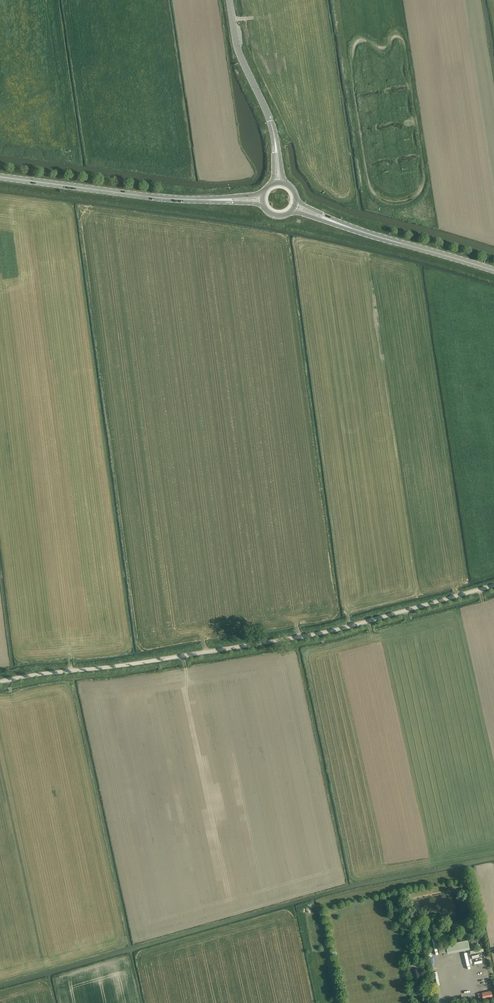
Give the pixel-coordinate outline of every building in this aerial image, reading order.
[(444,944),(446,954),(469,950),(467,940),(444,944)] [(470,951),(472,961),(476,961),(475,958),(479,957),(478,952),(483,951),(482,948),(470,951)] [(479,965),(480,968),(474,969),(475,972),(486,970),(485,963),(479,965)] [(491,992),(483,993),(484,1000),(493,998),(491,992)]
